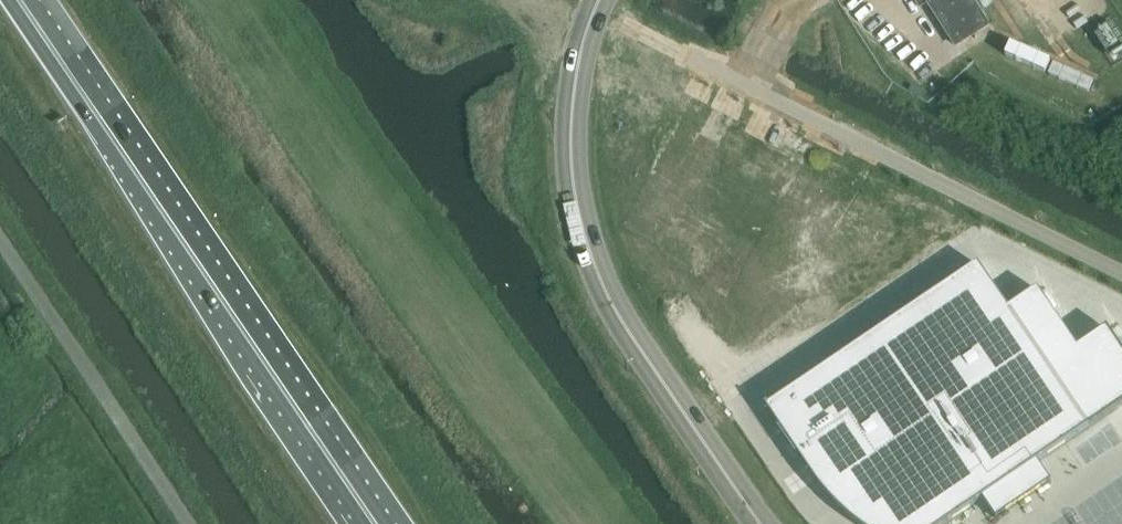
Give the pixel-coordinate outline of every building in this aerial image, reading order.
[(955,46),(987,25),(971,0),(926,0),(955,46)] [(773,188),(703,234),(714,272),(732,300),(798,256),(842,227),(803,168),(773,188)] [(842,227),(798,256),(838,317),(912,268),(871,208),(842,227)] [(1088,428),(1008,310),(978,265),(957,280),(852,351),(769,407),(767,405),(765,406),(767,410),(772,416),(771,417),(815,482),(816,481),(829,498),(867,523),(947,523),(982,500),(996,520),(1051,483),(1037,463),(1076,436),(1088,428)] [(1088,428),(1121,405),(1121,352),(1107,329),(1077,349),(1038,290),(1008,310),(1088,428)]
